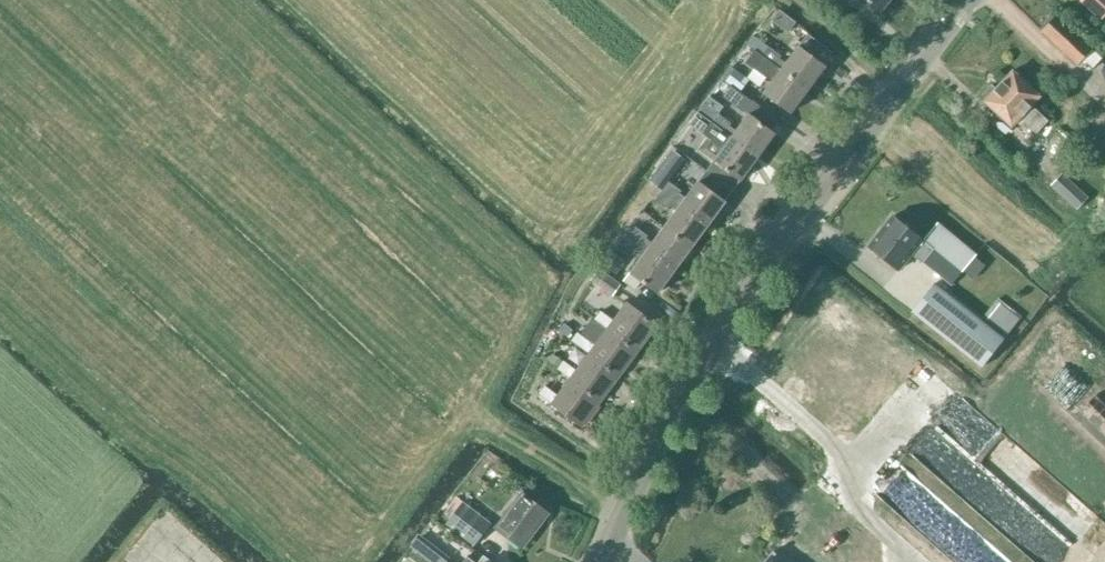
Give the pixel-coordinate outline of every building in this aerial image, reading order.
[(880,10),(888,0),(868,0),(880,10)] [(1104,10),(1104,0),(1083,0),(1100,15),(1104,10)] [(1101,58),(1056,17),(1042,32),(1077,64),(1083,58),(1093,67),(1101,58)] [(769,47),(762,55),(781,69),(808,89),(825,66),(798,46),(786,63),(779,58),(781,56),(769,47)] [(781,69),(762,55),(755,50),(746,62),(772,81),(764,92),(791,112),(808,89),(781,69)] [(1013,70),(984,101),(1012,127),(1020,118),(1036,133),(1047,121),(1031,106),(1040,96),(1013,70)] [(758,157),(713,123),(697,112),(691,121),(689,124),(707,137),(699,149),(741,180),(758,157)] [(713,123),(758,157),(775,134),(748,114),(735,131),(729,126),(731,124),(719,115),(713,123)] [(1089,197),(1062,172),(1050,185),(1077,209),(1089,197)] [(698,181),(686,198),(679,194),(681,191),(669,182),(663,191),(708,224),(725,201),(698,181)] [(708,224),(663,191),(656,199),(668,208),(670,205),(677,210),(665,227),(691,247),(708,224)] [(893,216),(869,246),(899,270),(911,254),(923,263),(934,249),(962,272),(977,255),(937,222),(923,240),(893,216)] [(675,269),(691,247),(665,227),(652,243),(646,238),(648,236),(635,227),(629,236),(675,269)] [(658,293),(675,269),(629,236),(623,244),(635,253),(637,250),(644,255),(631,273),(658,293)] [(626,262),(612,251),(602,264),(616,274),(626,262)] [(599,270),(592,280),(613,295),(620,286),(599,270)] [(911,312),(982,367),(1004,339),(934,283),(911,312)] [(996,300),(983,316),(1006,336),(1019,319),(1000,304),(996,300)] [(595,319),(608,328),(638,351),(657,325),(627,303),(613,321),(601,311),(595,319)] [(638,351),(608,328),(595,345),(577,333),(572,340),(589,353),(620,376),(638,351)] [(620,376),(589,353),(577,370),(563,361),(558,369),(571,378),(601,400),(620,376)] [(601,400),(571,378),(558,395),(545,386),(539,394),(582,426),(601,400)] [(1098,501),(999,423),(984,443),(1083,521),(1098,501)] [(1080,548),(995,472),(973,496),(1046,561),(1068,561),(1080,548)] [(525,494),(497,530),(521,549),(549,513),(525,494)] [(492,523),(462,501),(445,523),(474,546),(492,523)] [(971,527),(954,548),(971,561),(1014,561),(971,527)] [(217,546),(203,561),(236,561),(217,546)] [(778,548),(766,561),(793,561),(778,548)] [(132,551),(124,561),(148,561),(132,551)]
